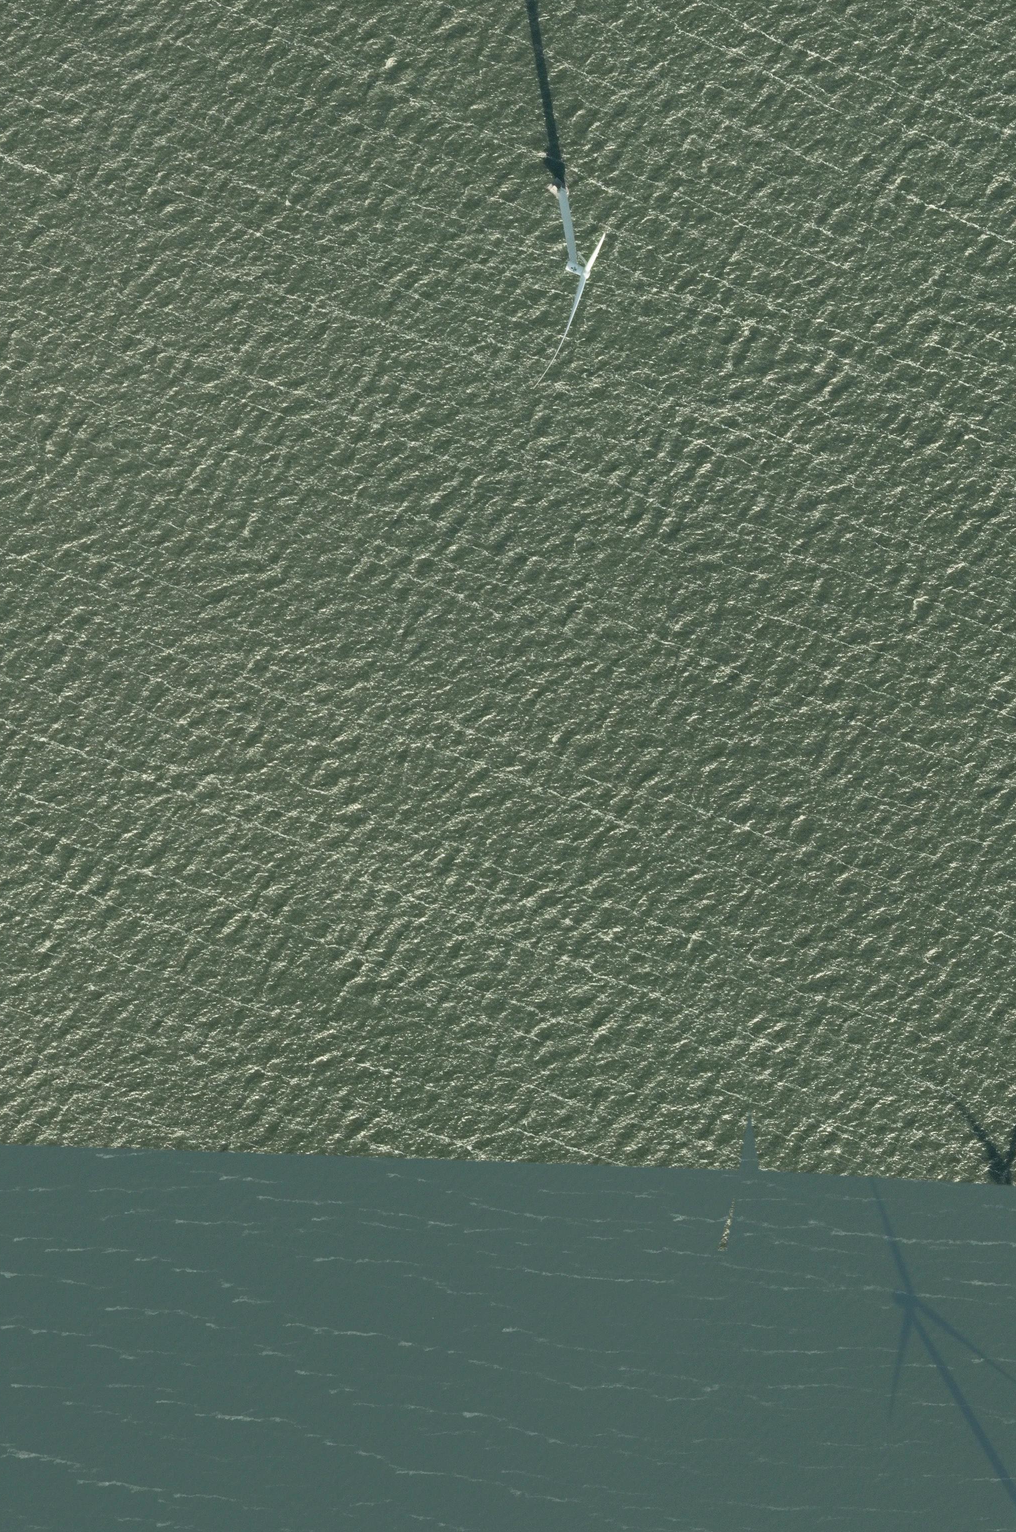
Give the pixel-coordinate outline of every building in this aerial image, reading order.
[(559,185),(559,186),(559,187),(559,188),(560,189),(561,190),(562,190),(563,190),(564,190),(565,190),(566,189),(567,188),(567,187),(568,186),(567,185),(567,184),(566,183),(565,182),(564,182),(563,182),(562,182),(561,182),(560,183),(559,184),(559,185)]
